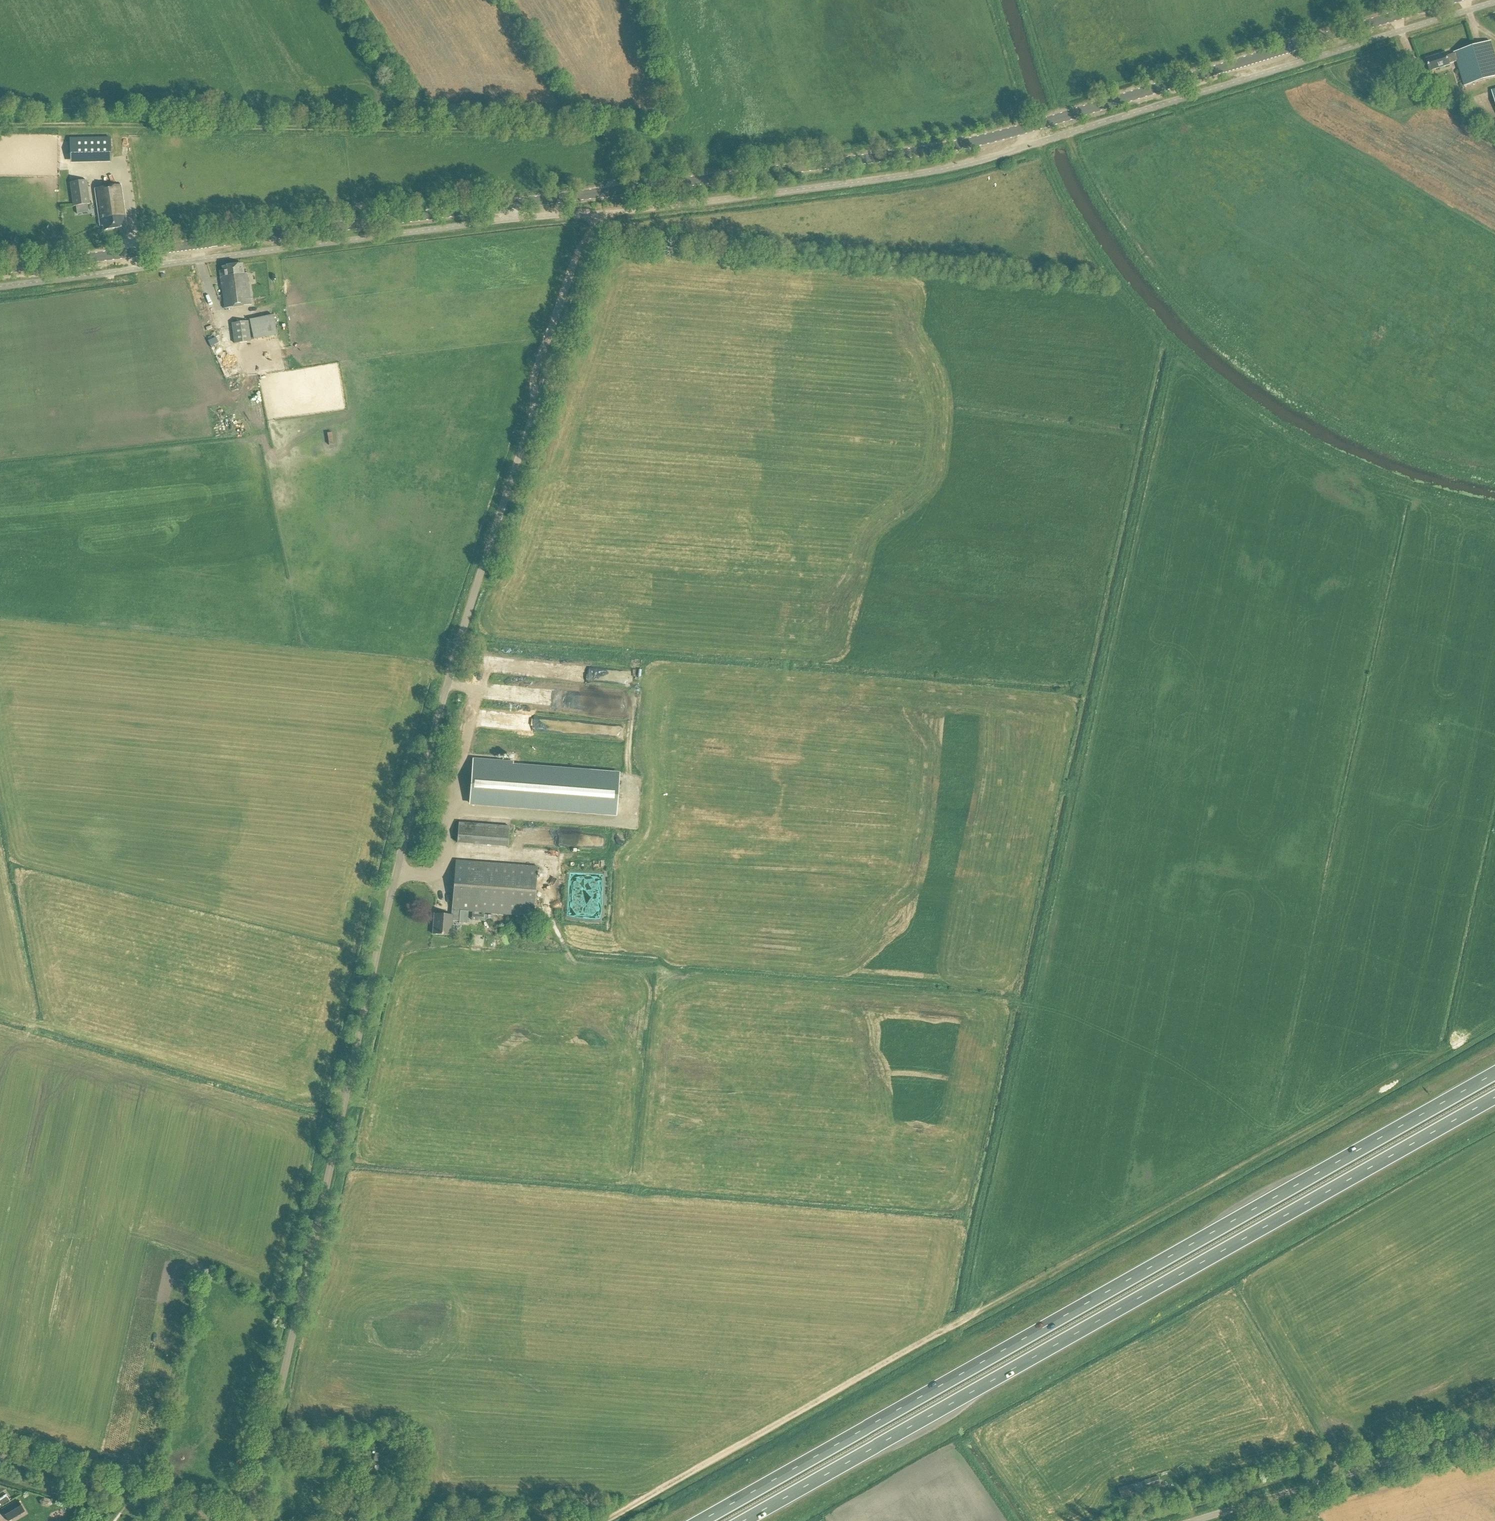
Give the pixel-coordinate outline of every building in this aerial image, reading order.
[(1490,42),(1453,53),(1453,55),(1446,57),(1445,53),(1426,59),(1429,71),(1449,65),(1449,64),(1457,61),(1465,86),(1494,77),(1494,57),(1490,42)] [(111,138),(70,139),(70,164),(111,163),(111,138)] [(70,183),(73,207),(90,205),(87,181),(70,183)] [(104,232),(127,228),(120,186),(94,191),(100,227),(103,227),(104,232)] [(242,274),(241,265),(223,267),(223,271),(219,271),(225,309),(251,306),(246,274),(242,274)] [(273,316),(250,321),(254,341),(265,338),(266,346),(279,344),(273,316)] [(235,344),(251,342),(248,322),(232,324),(235,344)] [(619,773),(513,765),(514,762),(473,759),(469,805),(616,817),(619,773)] [(510,846),(511,827),(460,824),(458,843),(510,846)] [(453,911),(469,912),(534,915),(537,866),(455,861),(452,911),(453,911)] [(469,912),(453,911),(453,916),(433,915),(432,935),(452,936),(452,922),(459,922),(459,924),(468,924),(469,912)] [(1159,1477),(1119,1489),(1122,1499),(1135,1495),(1136,1497),(1148,1494),(1147,1489),(1161,1484),(1159,1477)] [(24,1512),(18,1501),(2,1510),(9,1520),(24,1512)]
